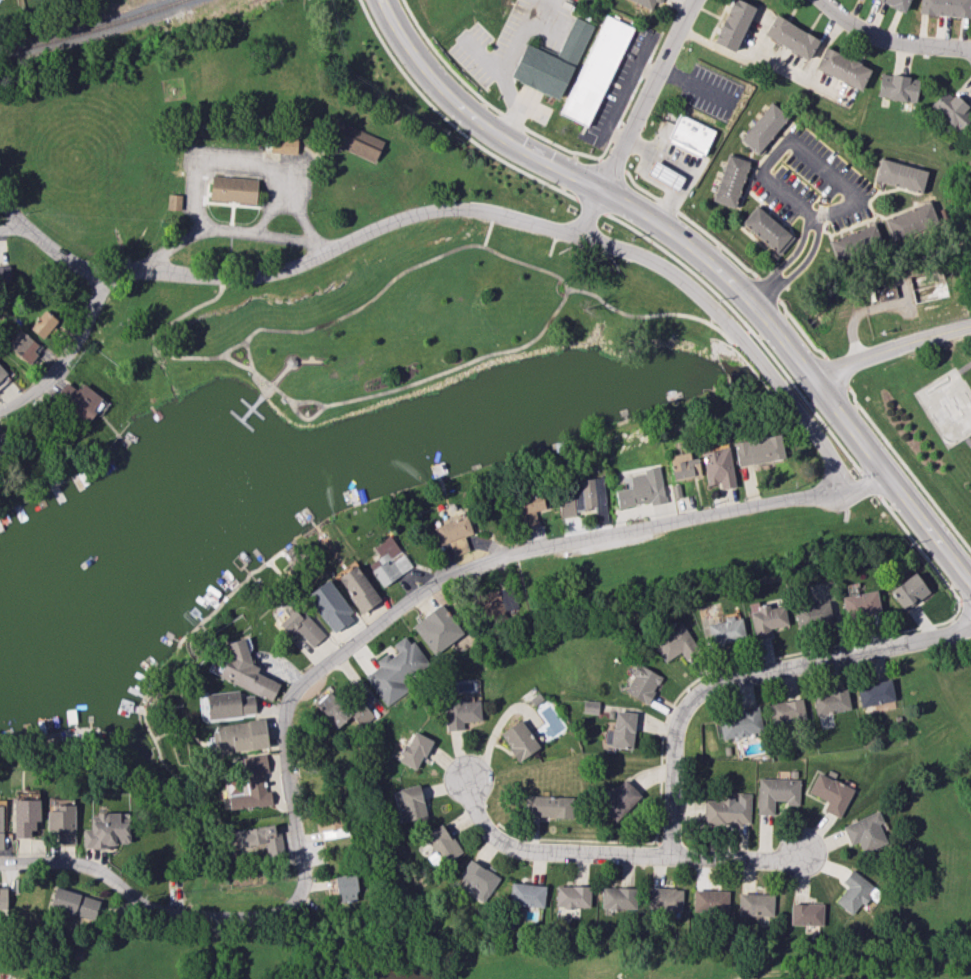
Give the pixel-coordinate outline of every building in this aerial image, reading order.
[(652,10),(655,2),(660,4),(661,0),(629,0),(652,10)] [(755,7),(740,0),(732,0),(713,42),(734,52),(755,7)] [(909,0),(876,0),(904,11),(909,0)] [(918,15),(969,17),(970,0),(919,0),(918,15)] [(562,116),(590,127),(629,25),(601,14),(562,116)] [(763,34),(807,60),(819,40),(775,14),(763,34)] [(510,76),(526,43),(555,57),(576,17),(593,26),(556,99),(510,76)] [(814,69),(861,89),(871,68),(824,47),(814,69)] [(916,101),(918,77),(879,74),(877,98),(916,101)] [(970,118),(970,113),(945,89),(929,106),(958,132),(970,118)] [(742,142),(761,154),(787,114),(768,101),(742,142)] [(714,130),(678,114),(666,141),(703,156),(714,130)] [(374,162),(384,140),(339,121),(329,142),(374,162)] [(271,153),(297,153),(297,137),(271,136),(271,153)] [(714,202),(736,207),(747,160),(726,155),(714,202)] [(927,171),(881,158),(875,180),(921,193),(927,171)] [(683,178),(654,160),(646,174),(676,191),(683,178)] [(257,178),(211,176),(210,201),(256,203),(257,178)] [(167,210),(181,210),(181,194),(168,194),(167,210)] [(937,227),(931,204),(884,217),(890,239),(937,227)] [(794,236),(754,207),(741,225),(780,254),(794,236)] [(829,240),(835,261),(882,245),(875,225),(829,240)] [(10,265),(0,265),(0,283),(11,282),(10,265)] [(58,320),(45,309),(30,328),(43,338),(58,320)] [(6,347),(31,363),(42,345),(17,330),(6,347)] [(86,422),(104,400),(83,383),(77,390),(67,382),(55,397),(86,422)] [(733,443),(738,467),(785,457),(779,433),(733,443)] [(720,489),(735,487),(729,447),(702,451),(707,485),(720,483),(720,489)] [(671,454),(672,478),(699,476),(698,458),(689,458),(688,453),(671,454)] [(614,490),(617,507),(649,501),(650,505),(665,502),(659,466),(642,469),(643,473),(629,476),(631,487),(614,490)] [(605,506),(603,477),(573,480),(574,494),(558,495),(560,517),(575,516),(575,508),(605,506)] [(534,511),(546,508),(541,490),(513,497),(521,528),(538,524),(534,511)] [(472,532),(466,515),(433,527),(439,544),(472,532)] [(382,586),(412,568),(395,541),(384,548),(381,543),(373,548),(380,557),(368,565),(382,586)] [(380,599),(355,565),(337,578),(363,613),(380,599)] [(889,591),(904,610),(929,592),(914,572),(889,591)] [(327,579),(305,595),(333,633),(355,617),(327,579)] [(477,596),(483,624),(505,619),(504,612),(514,610),(509,589),(477,596)] [(879,616),(878,593),(842,594),(843,617),(879,616)] [(788,625),(784,606),(769,608),(768,603),(758,605),(757,601),(747,603),(754,639),(771,636),(769,628),(788,625)] [(831,624),(829,603),(794,605),(796,627),(831,624)] [(412,626),(434,655),(463,633),(441,604),(412,626)] [(297,606),(276,625),(289,639),(298,631),(312,647),(324,636),(297,606)] [(725,621),(706,625),(710,646),(746,638),(741,615),(725,619),(725,621)] [(652,639),(662,661),(693,646),(683,624),(652,639)] [(385,706),(407,692),(399,680),(426,663),(407,634),(392,644),(397,652),(389,658),(386,654),(376,660),(379,666),(365,675),(385,706)] [(280,683),(256,672),(259,667),(243,659),(249,647),(235,641),(218,676),(271,701),(280,683)] [(662,676),(636,663),(630,674),(632,676),(624,691),(647,704),(662,676)] [(856,687),(861,708),(895,700),(890,679),(856,687)] [(851,708),(847,688),(812,696),(816,716),(851,708)] [(336,729),(347,719),(357,729),(373,714),(360,701),(348,711),(329,690),(314,704),(336,729)] [(206,693),(208,718),(255,714),(254,696),(240,697),(239,691),(206,693)] [(446,731),(463,730),(463,722),(481,721),(480,701),(466,701),(466,697),(444,698),(446,731)] [(805,719),(803,699),(767,703),(769,723),(805,719)] [(582,713),(597,713),(598,701),(583,701),(582,713)] [(721,738),(762,732),(758,706),(740,708),(740,714),(718,717),(721,738)] [(632,749),(635,713),(614,710),(610,747),(632,749)] [(268,747),(264,719),(216,725),(220,753),(268,747)] [(539,747),(520,719),(499,734),(518,761),(539,747)] [(417,770),(432,740),(413,731),(398,761),(417,770)] [(272,804),(270,790),(264,791),(262,772),(268,772),(266,754),(241,757),(245,795),(229,797),(230,809),(272,804)] [(808,793),(827,800),(823,811),(841,818),(852,787),(816,773),(808,793)] [(641,796),(623,778),(598,804),(616,821),(641,796)] [(799,779),(758,778),(757,814),(773,815),(774,802),(799,803),(799,779)] [(397,789),(405,821),(427,816),(419,784),(397,789)] [(749,825),(750,793),(736,793),(736,799),(704,798),(703,824),(749,825)] [(524,816),(571,817),(572,797),(524,796),(524,816)] [(75,845),(74,804),(58,805),(58,797),(47,797),(48,831),(57,831),(57,845),(75,845)] [(13,799),(14,838),(31,837),(31,829),(39,829),(38,799),(13,799)] [(321,831),(323,839),(347,835),(343,810),(314,815),(317,831),(321,831)] [(850,845),(858,842),(862,853),(887,844),(880,824),(883,823),(879,811),(842,825),(850,845)] [(83,849),(108,848),(108,844),(130,843),(129,813),(90,814),(91,829),(83,829),(83,849)] [(434,852),(426,857),(434,869),(461,852),(442,823),(423,835),(434,852)] [(266,843),(265,836),(275,835),(274,825),(234,830),(236,846),(266,843)] [(458,877),(479,890),(474,898),(484,904),(500,878),(470,859),(458,877)] [(854,917),(877,889),(852,869),(842,881),(847,886),(835,901),(854,917)] [(358,899),(355,874),(335,876),(338,901),(358,899)] [(545,886),(511,882),(509,904),(543,907),(545,886)] [(590,886),(556,886),(556,908),(589,908),(590,886)] [(100,900),(55,887),(49,907),(94,920),(100,900)] [(636,888),(602,887),(601,909),(635,910),(636,888)] [(682,888),(648,887),(648,911),(682,912),(682,888)] [(729,891),(693,890),(693,912),(728,914),(729,891)] [(738,915),(773,916),(773,894),(738,893),(738,915)] [(823,904),(791,903),(790,924),(822,926),(823,904)]
